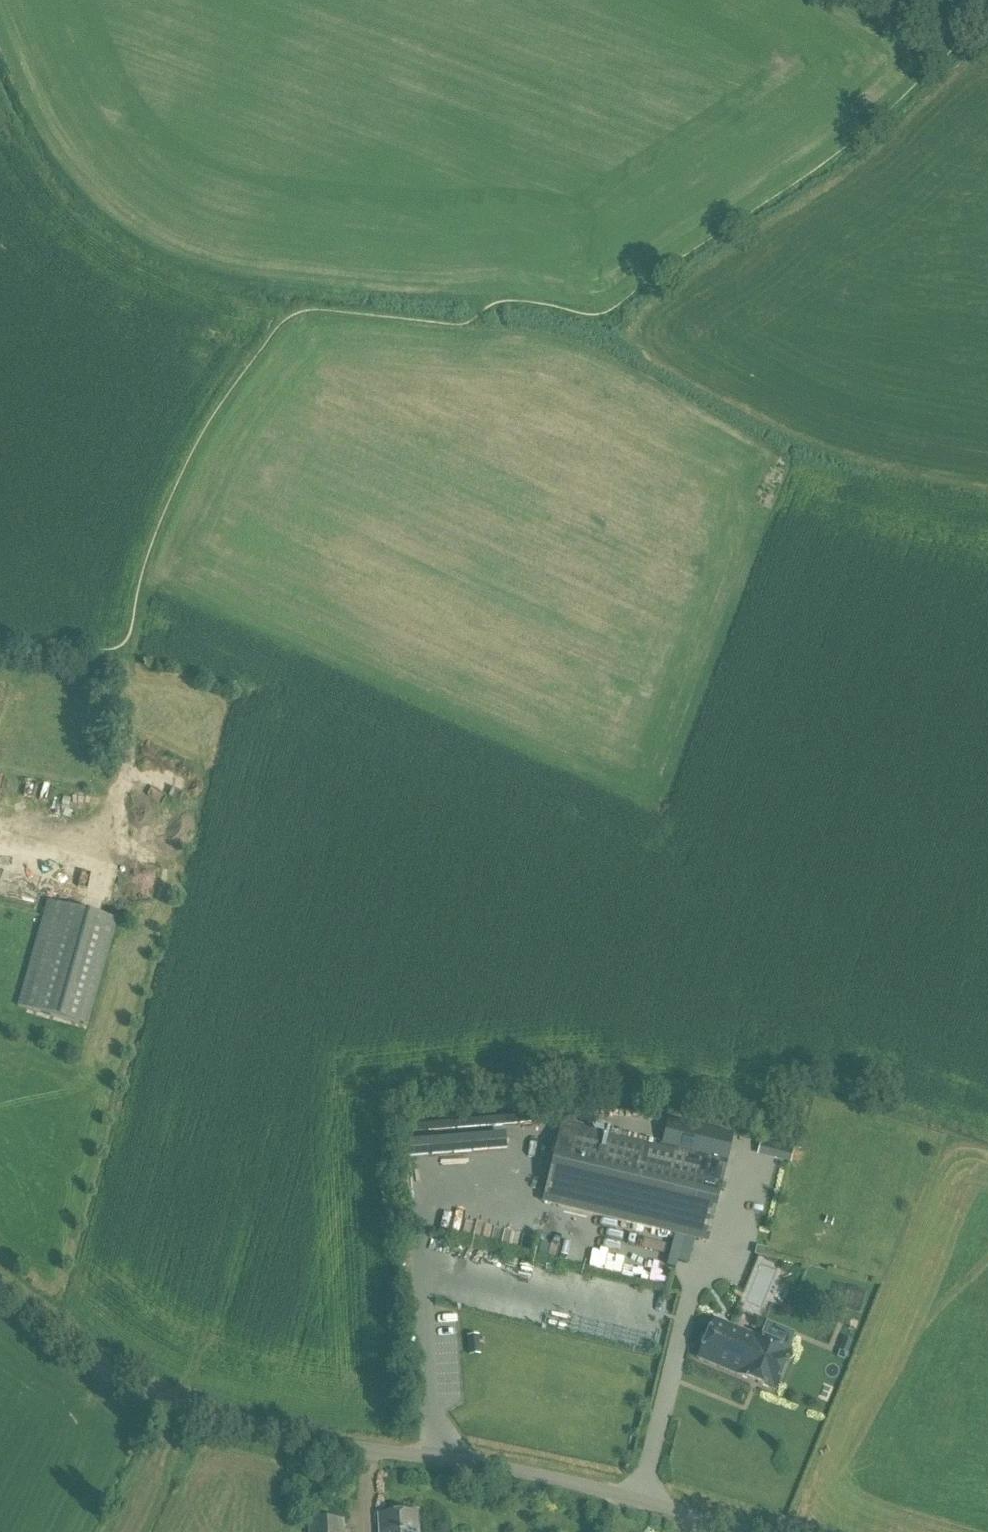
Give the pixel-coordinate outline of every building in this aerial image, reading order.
[(106,859),(0,830),(0,884),(93,909),(106,859)] [(88,1026),(117,922),(47,903),(18,1007),(88,1026)] [(563,1126),(545,1204),(710,1243),(729,1161),(677,1149),(676,1152),(563,1126)] [(778,1147),(774,1163),(789,1167),(793,1151),(778,1147)] [(759,1292),(726,1280),(721,1295),(754,1307),(759,1292)] [(699,1360),(777,1389),(792,1351),(714,1321),(699,1360)] [(467,1337),(469,1357),(480,1356),(478,1336),(467,1337)] [(848,1354),(853,1341),(843,1338),(838,1351),(848,1354)] [(381,1531),(422,1531),(420,1512),(380,1515),(381,1531)] [(346,1520),(309,1521),(310,1531),(347,1531),(346,1520)]
